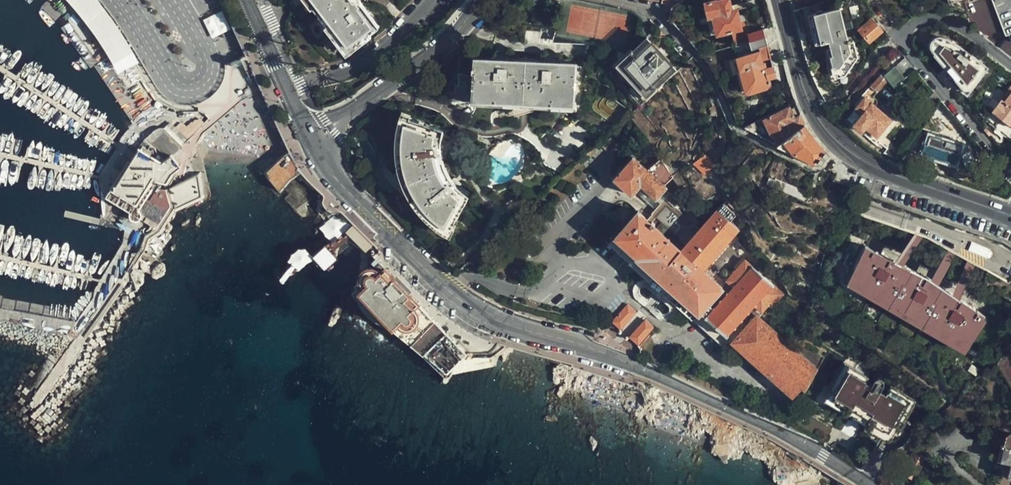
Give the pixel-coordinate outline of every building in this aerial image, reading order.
[(79,10),(102,42),(122,73),(140,62),(122,31),(101,2),(99,0),(68,0),(79,10)] [(316,4),(313,6),(328,25),(331,23),(348,47),(357,40),(359,43),(380,27),(362,4),(361,4),(358,0),(312,0),(316,4)] [(766,36),(765,28),(750,32),(746,15),(740,17),(738,9),(734,11),(732,0),(715,0),(706,3),(714,33),(718,33),(719,35),(732,32),(737,45),(751,41),(766,36)] [(1006,35),(1010,34),(1010,38),(1010,0),(992,0),(1006,35)] [(847,32),(855,30),(854,27),(847,28),(841,6),(808,15),(815,44),(829,40),(832,54),(830,54),(833,68),(836,67),(839,78),(845,76),(859,58),(856,46),(863,45),(858,34),(849,37),(847,32)] [(884,33),(872,19),(866,25),(867,26),(863,31),(870,40),(877,34),(880,37),(884,33)] [(558,29),(543,25),(542,30),(547,31),(547,33),(548,34),(549,36),(550,37),(552,38),(554,38),(555,39),(558,39),(558,36),(557,36),(558,29)] [(410,44),(418,37),(413,32),(406,38),(410,44)] [(772,58),(766,36),(751,41),(753,49),(762,46),(761,51),(737,57),(736,61),(727,64),(730,76),(739,74),(741,82),(744,81),(746,90),(750,92),(771,86),(771,79),(777,77),(775,67),(767,69),(765,63),(764,63),(764,60),(772,58)] [(677,69),(649,37),(634,51),(633,49),(631,51),(632,52),(620,63),(630,74),(628,76),(637,86),(639,84),(649,95),(677,69)] [(945,76),(957,90),(962,85),(969,89),(989,65),(966,48),(953,41),(946,38),(945,37),(939,37),(933,40),(931,43),(931,45),(931,48),(932,52),(940,64),(946,70),(948,72),(945,76)] [(889,80),(896,87),(916,68),(906,56),(896,65),(895,63),(888,70),(884,75),(889,80)] [(584,64),(555,62),(543,61),(507,60),(496,59),(475,59),(475,66),(472,67),(472,71),(475,71),(474,77),(459,76),(459,83),(456,83),(456,91),(451,91),(451,98),(451,99),(452,100),(453,101),(454,102),(455,102),(466,98),(467,97),(473,98),(473,102),(512,104),(534,106),(582,108),(584,64)] [(879,91),(889,80),(884,75),(888,70),(886,68),(872,85),(879,91)] [(874,96),(879,91),(872,85),(863,95),(865,97),(857,107),(864,113),(854,125),(863,132),(866,128),(877,137),(892,118),(876,105),(877,103),(877,99),(874,96)] [(1001,97),(1004,100),(1010,91),(1010,85),(1001,97)] [(1004,100),(1001,97),(993,108),(1010,122),(1010,91),(1004,100)] [(534,110),(534,106),(512,104),(511,110),(513,115),(534,110)] [(803,120),(801,115),(796,119),(790,107),(761,124),(772,138),(775,136),(782,144),(806,124),(803,120)] [(441,159),(440,152),(439,142),(442,123),(398,111),(395,120),(394,126),(393,143),(393,157),(394,165),(396,174),(405,195),(412,205),(420,215),(425,220),(434,228),(444,234),(449,236),(454,228),(452,227),(469,195),(462,191),(457,187),(451,180),(446,173),(443,166),(441,159)] [(177,126),(190,139),(206,122),(201,117),(198,120),(197,119),(194,122),(193,121),(188,125),(185,123),(182,122),(177,126)] [(142,219),(152,225),(151,227),(148,226),(145,227),(145,229),(144,230),(145,232),(147,234),(158,228),(172,207),(172,204),(166,184),(166,182),(169,183),(175,173),(185,165),(177,156),(175,153),(183,146),(186,143),(168,124),(165,127),(164,127),(163,126),(160,126),(158,127),(155,129),(155,130),(145,140),(140,145),(141,146),(131,160),(130,159),(123,170),(117,167),(113,173),(115,183),(107,196),(130,211),(130,212),(130,214),(130,215),(131,217),(131,218),(132,219),(133,220),(135,221),(136,221),(138,221),(139,221),(140,220),(141,220),(142,219)] [(806,124),(782,144),(778,146),(815,165),(823,163),(830,153),(816,139),(806,124)] [(957,145),(959,141),(920,129),(913,149),(932,155),(931,158),(957,166),(959,162),(956,161),(961,147),(957,145)] [(289,151),(266,172),(280,190),(292,177),(301,173),(294,162),(289,151)] [(632,195),(636,191),(641,185),(657,199),(667,187),(665,186),(672,177),(662,159),(648,171),(634,158),(615,180),(632,195)] [(990,178),(988,177),(989,176),(986,174),(986,175),(980,172),(976,178),(981,181),(981,182),(984,184),(985,182),(987,183),(990,178)] [(203,196),(199,173),(196,174),(181,182),(171,188),(177,209),(203,196)] [(405,195),(396,174),(393,176),(387,181),(402,197),(405,195)] [(454,177),(451,180),(457,187),(460,184),(454,177)] [(641,185),(636,191),(656,209),(671,193),(673,191),(667,187),(657,199),(641,185)] [(671,193),(656,209),(647,219),(635,209),(624,221),(627,224),(615,238),(611,234),(608,238),(612,241),(608,245),(631,265),(630,266),(652,285),(648,290),(668,306),(671,302),(692,321),(693,320),(724,347),(735,334),(731,330),(734,327),(735,328),(737,325),(735,325),(740,320),(741,321),(744,318),(742,317),(747,312),(748,313),(750,311),(748,310),(751,307),(757,311),(759,308),(763,312),(769,304),(773,307),(784,294),(772,282),(774,280),(759,266),(757,269),(748,260),(750,258),(737,247),(724,262),(734,272),(723,285),(704,268),(739,229),(731,221),(736,215),(723,204),(711,217),(701,229),(697,226),(701,221),(690,212),(687,216),(677,207),(680,202),(671,193)] [(335,213),(322,230),(336,241),(349,223),(335,213)] [(351,238),(366,252),(371,246),(373,245),(353,224),(345,232),(347,234),(338,243),(331,238),(326,243),(315,253),(312,252),(307,247),(300,247),(293,252),(289,259),(293,263),(293,264),(289,268),(281,279),(283,280),(285,282),(293,271),(296,266),(297,266),(301,269),(308,261),(313,259),(324,270),(326,268),(341,254),(338,249),(348,241),(351,238)] [(895,260),(903,264),(922,237),(914,234),(895,260)] [(990,248),(972,240),(969,247),(986,256),(990,248)] [(960,296),(953,292),(937,283),(930,279),(929,278),(903,264),(895,260),(866,244),(847,281),(898,308),(915,318),(925,323),(965,350),(989,315),(965,299),(960,296)] [(930,279),(937,283),(956,253),(948,249),(930,279)] [(969,260),(953,292),(960,296),(976,264),(969,260)] [(451,374),(455,368),(454,367),(465,356),(467,353),(386,265),(382,268),(380,267),(377,265),(374,265),(372,265),(370,265),(367,265),(365,266),(363,268),(362,270),(361,272),(360,274),(359,276),(359,278),(360,281),(361,284),(363,287),(359,291),(393,328),(425,354),(446,375),(451,374)] [(621,330),(636,313),(627,306),(613,322),(621,330)] [(602,321),(596,314),(590,319),(596,325),(602,321)] [(801,387),(804,390),(817,369),(794,348),(757,316),(733,343),(794,397),(801,387)] [(639,345),(644,339),(653,328),(646,321),(632,335),(630,338),(639,345)] [(469,351),(467,353),(465,356),(454,367),(455,368),(451,374),(494,366),(493,356),(505,347),(506,345),(499,343),(491,350),(469,351)] [(816,353),(797,344),(794,348),(817,369),(822,360),(816,353)] [(887,389),(884,395),(882,400),(874,396),(878,391),(880,385),(880,382),(878,380),(877,380),(875,380),(872,380),(869,387),(866,392),(860,388),(863,383),(864,381),(842,368),(832,387),(835,390),(830,401),(846,410),(847,408),(869,420),(867,425),(887,435),(895,418),(899,420),(910,401),(887,389)] [(869,387),(863,383),(860,388),(866,392),(869,387)] [(882,400),(884,395),(878,391),(874,396),(882,400)] [(1007,446),(1003,445),(999,460),(1004,461),(1010,462),(1010,447),(1007,446)] [(1004,461),(1002,473),(1010,475),(1010,462),(1004,461)]
